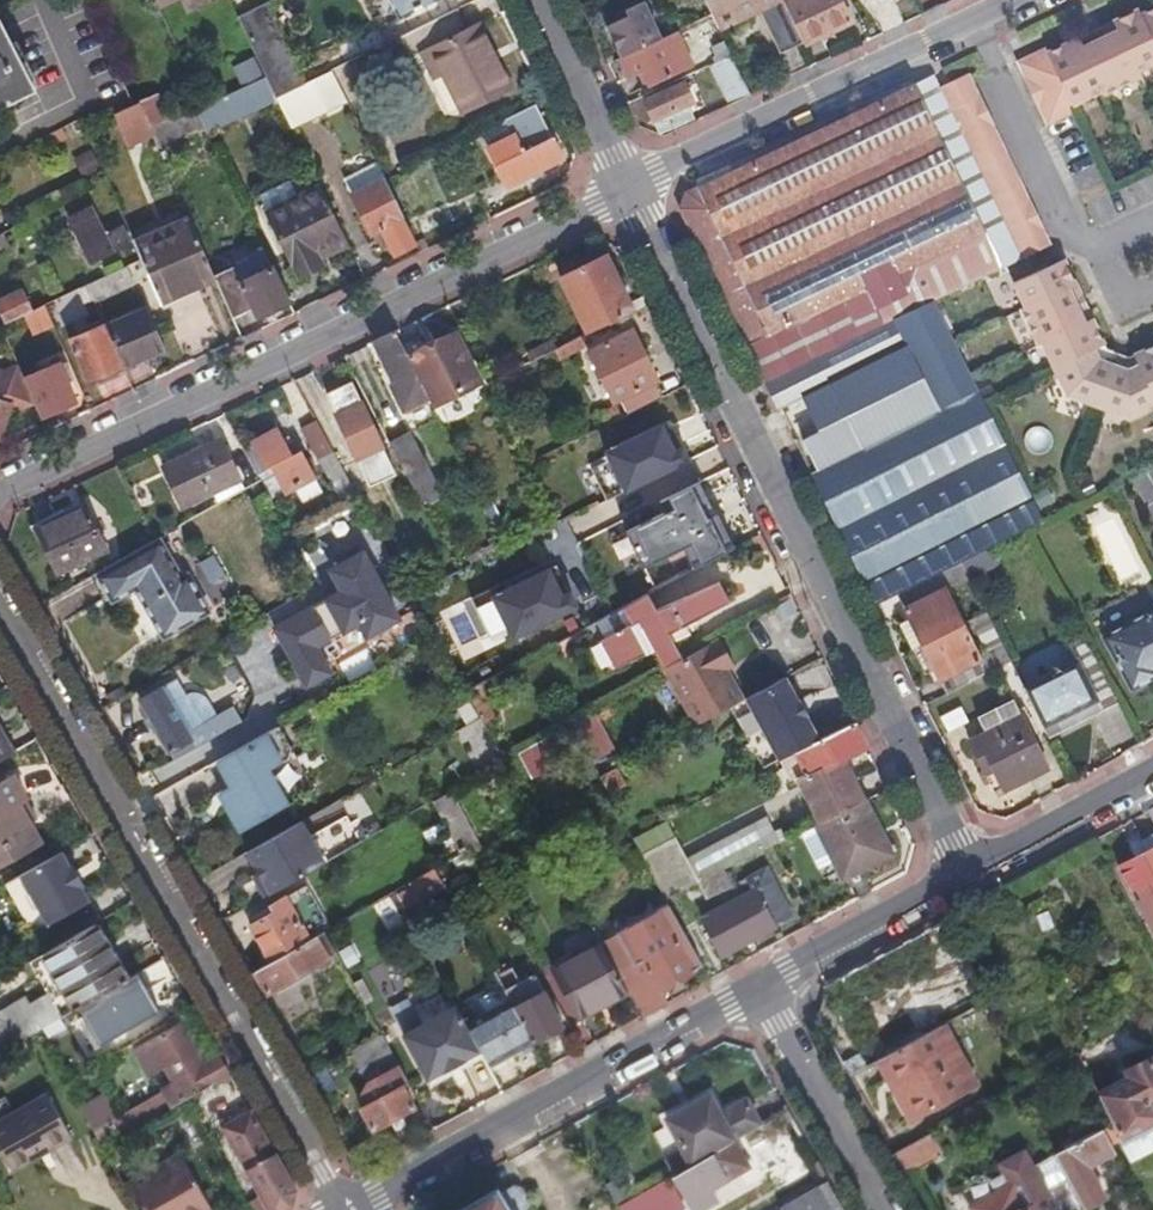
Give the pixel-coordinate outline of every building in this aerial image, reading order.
[(161,9),(178,0),(157,0),(161,9)] [(394,21),(438,0),(384,0),(394,21)] [(712,15),(719,29),(740,19),(736,8),(747,3),(759,7),(760,10),(781,53),(803,42),(784,0),(705,0),(712,15)] [(805,44),(851,22),(840,0),(784,0),(803,42),(805,44)] [(277,99),(305,85),(266,3),(238,17),(268,80),(277,99)] [(740,19),(760,10),(759,7),(747,3),(736,8),(740,19)] [(607,24),(621,56),(662,38),(647,6),(607,24)] [(1146,13),(1143,8),(1117,20),(1122,30),(1072,54),(1067,44),(1053,51),(1050,47),(1022,61),(1029,77),(1027,79),(1043,110),(1044,109),(1052,125),(1080,111),(1077,105),(1106,91),(1107,94),(1145,76),(1142,70),(1152,65),(1152,10),(1146,13)] [(457,10),(400,38),(413,61),(424,55),(436,78),(445,74),(463,112),(512,89),(497,60),(493,62),(488,51),(492,49),(479,24),(467,30),(457,10)] [(36,91),(1,20),(0,20),(0,109),(36,91)] [(1117,20),(1067,44),(1072,54),(1122,30),(1117,20)] [(662,38),(621,56),(630,76),(645,70),(652,85),(691,67),(676,31),(662,38)] [(709,57),(712,64),(730,56),(724,41),(714,46),(717,53),(709,57)] [(493,62),(497,60),(497,59),(492,49),(488,51),(493,62)] [(712,64),(708,66),(728,107),(750,96),(730,56),(712,64)] [(292,130),(347,101),(332,71),(305,85),(277,99),(278,101),(292,130)] [(971,72),(939,87),(1023,258),(1054,243),(1047,228),(1049,227),(1034,196),(1032,197),(997,125),(999,123),(984,93),(982,94),(971,72)] [(939,87),(934,75),(769,153),(686,193),(681,210),(766,382),(867,331),(896,317),(934,298),(1023,258),(939,87)] [(238,119),(278,101),(277,99),(268,80),(229,97),(238,119)] [(643,99),(659,135),(693,118),(686,105),(694,101),(684,80),(643,99)] [(151,129),(170,122),(157,95),(140,102),(140,104),(151,129)] [(208,132),(238,119),(229,97),(204,107),(198,111),(206,127),(208,132)] [(129,147),(154,136),(151,129),(140,104),(134,106),(115,114),(129,147)] [(535,104),(487,128),(496,144),(488,148),(508,186),(562,160),(535,104)] [(158,146),(206,127),(198,111),(170,122),(151,129),(154,136),(158,146)] [(62,129),(47,138),(52,148),(67,141),(62,129)] [(95,149),(75,157),(83,176),(103,168),(95,149)] [(416,244),(385,179),(352,196),(372,232),(381,228),(394,255),(416,244)] [(267,211),(298,197),(290,181),(259,195),(267,211)] [(345,239),(320,187),(298,197),(267,211),(296,272),(320,260),(317,253),(345,239)] [(131,243),(123,226),(106,234),(92,207),(73,217),(95,262),(131,243)] [(143,260),(161,302),(216,279),(190,219),(135,243),(143,260)] [(4,233),(0,235),(0,254),(11,249),(4,233)] [(320,260),(348,247),(345,239),(317,253),(320,260)] [(259,318),(290,303),(263,246),(234,261),(238,269),(216,279),(233,318),(255,308),(259,318)] [(589,334),(649,305),(645,297),(631,304),(607,255),(583,268),(584,270),(562,280),(589,334)] [(1097,316),(1087,321),(1071,288),(1081,284),(1068,258),(1019,283),(1031,307),(1026,310),(1043,345),(1047,343),(1073,395),(1138,415),(1152,407),(1152,346),(1138,353),(1143,363),(1132,368),(1104,358),(1099,346),(1109,341),(1097,316)] [(139,284),(131,265),(90,285),(95,300),(97,304),(139,284)] [(1087,321),(1097,316),(1088,298),(1081,284),(1071,288),(1087,321)] [(95,300),(90,285),(79,290),(86,304),(95,300)] [(27,315),(32,312),(22,291),(0,301),(0,308),(7,324),(27,315)] [(934,298),(896,317),(941,406),(811,473),(840,532),(876,604),(897,593),(961,560),(990,546),(1023,529),(1042,519),(934,298)] [(35,334),(54,327),(46,306),(32,312),(27,315),(35,334)] [(107,328),(124,367),(165,350),(149,311),(107,328)] [(896,317),(867,331),(880,358),(801,398),(821,439),(800,450),(811,473),(941,406),(896,317)] [(89,382),(124,367),(107,328),(106,325),(72,340),(89,382)] [(629,415),(665,397),(658,383),(659,381),(634,330),(589,351),(614,402),(621,400),(629,415)] [(867,331),(766,382),(780,409),(801,398),(880,358),(867,331)] [(395,332),(375,341),(396,382),(392,384),(400,401),(424,389),(408,357),(395,332)] [(424,389),(433,406),(481,382),(457,334),(408,357),(424,389)] [(537,360),(558,351),(552,341),(533,351),(537,360)] [(34,404),(41,419),(77,404),(61,364),(24,379),(34,404)] [(24,379),(19,366),(1,373),(0,373),(0,438),(1,439),(8,414),(34,404),(24,379)] [(358,459),(383,446),(362,401),(360,402),(351,381),(327,393),(358,459)] [(694,440),(672,394),(665,397),(629,415),(577,440),(580,445),(569,452),(577,469),(640,438),(664,426),(666,431),(661,434),(665,443),(671,440),(675,449),(694,440)] [(270,467),(282,492),(314,477),(302,451),(292,455),(280,430),(242,449),(256,474),(270,467)] [(390,442),(420,501),(440,490),(410,432),(390,442)] [(239,477),(222,441),(165,469),(182,507),(212,493),(211,490),(239,477)] [(320,459),(343,503),(357,495),(351,484),(334,452),(320,459)] [(259,480),(269,499),(282,492),(270,467),(256,474),(259,480)] [(357,495),(372,523),(396,510),(375,471),(351,484),(357,495)] [(609,561),(632,604),(641,600),(647,596),(740,546),(718,503),(609,561)] [(106,548),(85,506),(36,530),(57,572),(106,548)] [(1082,520),(1114,580),(1141,566),(1109,506),(1082,520)] [(460,658),(597,602),(564,522),(536,534),(549,566),(441,610),(460,658)] [(288,532),(294,544),(302,539),(296,528),(288,532)] [(155,540),(95,574),(111,601),(135,587),(163,637),(208,612),(187,574),(181,578),(158,538),(155,540)] [(990,546),(961,560),(968,575),(969,577),(998,562),(990,546)] [(342,591),(275,627),(302,678),(326,664),(316,647),(359,623),(367,637),(399,618),(364,552),(331,570),(342,591)] [(961,560),(897,593),(922,643),(962,623),(944,588),(968,575),(961,560)] [(687,598),(697,621),(729,602),(719,584),(687,598)] [(647,596),(641,600),(649,616),(656,612),(647,596)] [(632,604),(610,616),(617,631),(598,640),(614,669),(652,650),(672,642),(683,637),(680,630),(686,627),(697,621),(687,598),(656,612),(649,616),(641,600),(632,604)] [(1102,637),(1130,691),(1152,678),(1152,609),(1102,637)] [(962,623),(922,643),(945,691),(1009,659),(986,612),(962,623)] [(680,630),(683,637),(689,634),(686,627),(680,630)] [(1023,687),(1048,738),(1117,702),(1080,632),(1066,639),(1077,660),(1023,687)] [(698,726),(732,707),(745,701),(727,669),(734,665),(720,638),(682,660),(666,669),(698,726)] [(652,650),(663,671),(666,669),(682,660),(672,642),(652,650)] [(765,770),(773,766),(798,753),(821,742),(787,678),(745,701),(732,707),(765,770)] [(197,746),(241,722),(235,712),(214,724),(208,714),(196,720),(197,723),(186,729),(174,709),(165,692),(161,687),(140,700),(157,730),(156,732),(167,752),(193,738),(197,746)] [(984,733),(1021,714),(1013,699),(977,717),(984,733)] [(574,725),(586,748),(607,736),(594,714),(574,725)] [(1046,767),(1021,714),(984,733),(969,740),(985,772),(993,768),(1002,789),(1046,767)] [(822,824),(866,802),(845,759),(868,747),(856,723),(821,742),(798,753),(810,777),(801,781),(822,824)] [(13,753),(0,731),(0,760),(13,753)] [(554,733),(518,754),(531,779),(568,758),(554,733)] [(607,736),(586,748),(594,762),(615,751),(607,736)] [(252,806),(290,785),(279,765),(241,785),(252,806)] [(601,779),(610,795),(624,787),(616,770),(601,779)] [(15,775),(0,783),(0,866),(44,841),(22,803),(29,798),(15,775)] [(437,852),(476,832),(455,792),(436,802),(445,819),(425,830),(437,852)] [(230,857),(250,846),(224,800),(205,811),(230,857)] [(888,846),(866,802),(822,824),(817,827),(842,876),(861,867),(859,861),(888,846)] [(250,878),(261,900),(362,843),(346,817),(310,837),(300,822),(246,853),(257,874),(250,878)] [(726,871),(773,848),(789,840),(784,830),(777,832),(768,817),(687,860),(668,820),(633,838),(667,899),(700,883),(726,871)] [(1130,847),(1136,859),(1121,867),(1133,889),(1150,880),(1152,885),(1152,835),(1130,847)] [(891,851),(888,846),(859,861),(861,867),(891,851)] [(70,866),(62,851),(22,873),(50,923),(90,900),(81,886),(85,884),(73,864),(70,866)] [(777,927),(794,917),(768,869),(749,879),(748,878),(741,881),(745,888),(737,892),(741,899),(703,919),(723,956),(778,928),(777,927)] [(734,888),(726,871),(700,883),(708,900),(734,888)] [(429,872),(409,883),(420,903),(429,897),(432,903),(443,897),(429,872)] [(250,926),(271,962),(320,934),(317,929),(326,923),(309,894),(290,904),(287,898),(252,917),(256,923),(250,926)] [(627,990),(642,1018),(667,1005),(659,993),(695,973),(695,972),(704,967),(668,903),(617,931),(618,934),(601,944),(627,990)] [(989,1000),(948,919),(874,960),(843,977),(884,1056),(944,1024),(989,1000)] [(77,1009),(128,979),(97,924),(32,960),(43,979),(55,971),(77,1009)] [(263,967),(276,989),(326,959),(325,955),(335,949),(324,932),(320,934),(271,962),(263,967)] [(578,1017),(627,990),(601,944),(553,970),(578,1017)] [(504,993),(519,985),(511,970),(496,978),(504,993)] [(64,1016),(77,1009),(55,971),(43,979),(54,999),(64,1016)] [(509,1002),(531,1043),(562,1025),(534,976),(519,985),(504,993),(509,1002)] [(164,1012),(146,981),(121,996),(138,1027),(164,1012)] [(465,1059),(481,1050),(468,1026),(449,991),(421,1006),(429,1022),(405,1035),(429,1079),(444,1071),(445,1073),(466,1061),(465,1059)] [(38,1008),(47,1026),(64,1016),(54,999),(38,1008)] [(481,1050),(490,1066),(531,1043),(509,1002),(468,1026),(481,1050)] [(32,1034),(17,1008),(0,1018),(0,1052),(32,1034)] [(189,1098),(232,1073),(221,1054),(206,1062),(183,1024),(136,1050),(150,1075),(166,1066),(175,1082),(162,1089),(164,1092),(168,1098),(145,1112),(141,1105),(120,1117),(129,1133),(189,1098)] [(944,1024),(884,1056),(876,1060),(888,1082),(893,1079),(914,1118),(964,1091),(952,1070),(964,1063),(944,1024)] [(382,1034),(351,1051),(368,1083),(362,1097),(366,1106),(361,1108),(373,1129),(415,1106),(404,1086),(409,1082),(382,1034)] [(1099,1094),(1115,1125),(1105,1129),(1112,1143),(1118,1140),(1152,1123),(1152,1059),(1128,1071),(1132,1078),(1099,1094)] [(976,1085),(964,1063),(952,1070),(964,1091),(976,1085)] [(168,1098),(164,1092),(141,1105),(145,1112),(168,1098)] [(48,1094),(0,1121),(0,1149),(10,1168),(40,1150),(43,1155),(72,1138),(48,1094)] [(734,1141),(761,1125),(760,1122),(747,1101),(721,1116),(710,1096),(666,1121),(692,1165),(734,1141)] [(252,1109),(223,1126),(268,1209),(287,1209),(293,1207),(299,1190),(271,1141),(252,1109)] [(111,1143),(129,1133),(120,1117),(103,1128),(111,1143)] [(1118,1140),(1130,1165),(1152,1154),(1152,1123),(1118,1140)] [(1112,1143),(1105,1129),(1057,1155),(1083,1203),(1085,1208),(1108,1194),(1092,1165),(1116,1152),(1112,1143)] [(933,1133),(895,1153),(906,1172),(943,1152),(933,1133)] [(749,1166),(734,1141),(692,1165),(674,1176),(688,1201),(749,1166)] [(1034,1166),(1025,1151),(1001,1164),(1012,1185),(974,1208),(975,1209),(1058,1209),(1034,1166)] [(1057,1155),(1056,1154),(1034,1166),(1058,1209),(1071,1209),(1083,1203),(1057,1155)] [(139,1209),(210,1209),(212,1209),(183,1156),(126,1187),(139,1209)] [(620,1180),(609,1187),(621,1206),(632,1200),(620,1180)] [(844,1209),(829,1182),(782,1209),(845,1209),(844,1209)] [(621,1206),(623,1209),(663,1209),(662,1209),(651,1189),(632,1200),(621,1206)] [(494,1199),(476,1209),(501,1209),(494,1199)]
